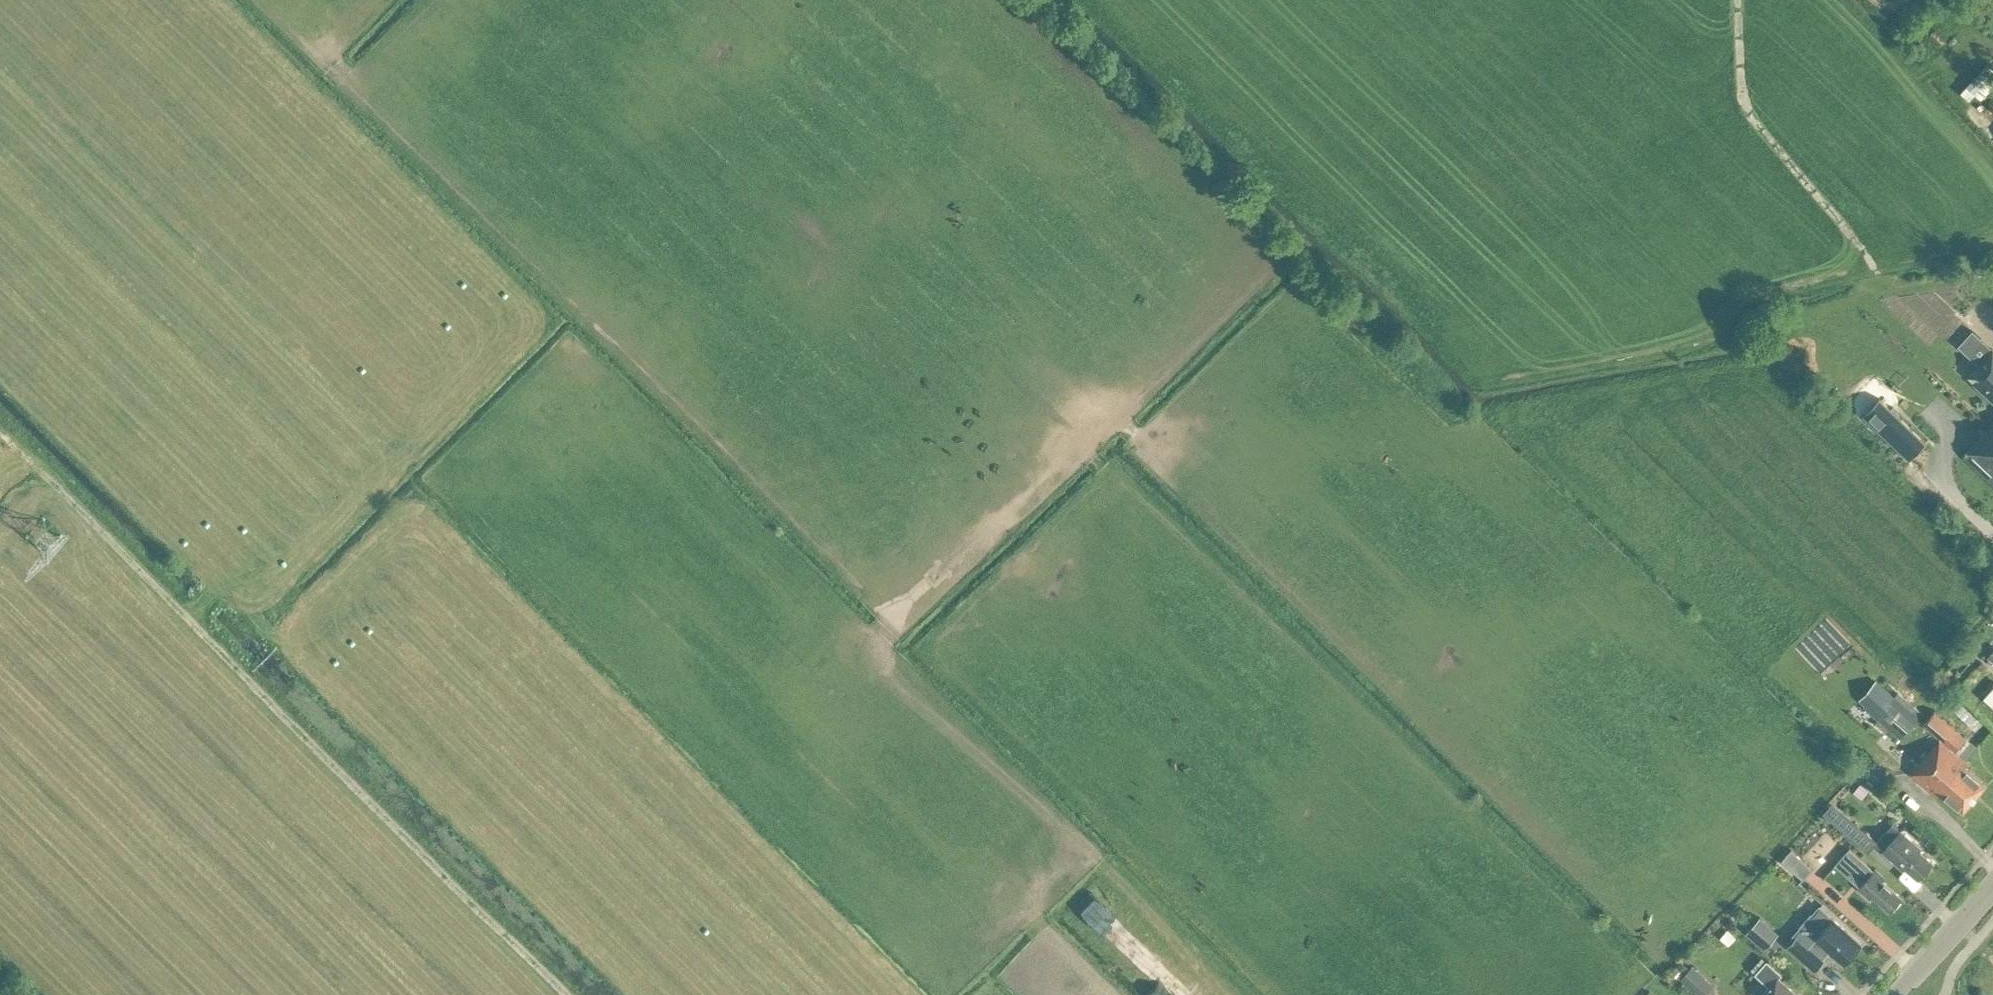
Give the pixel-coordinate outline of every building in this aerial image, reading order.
[(1992,81),(1992,75),(1983,65),(1962,86),(1974,99),(1992,81)] [(1969,376),(1992,399),(1992,351),(1969,376)] [(1926,441),(1897,414),(1899,412),(1892,406),(1890,408),(1880,397),(1863,415),(1909,459),(1926,441)] [(1992,426),(1980,415),(1966,430),(1978,441),(1967,452),(1992,478),(1992,424),(1992,426)] [(1900,737),(1920,716),(1895,693),(1876,715),(1900,737)] [(1986,783),(1965,765),(1969,761),(1965,758),(1976,746),(1934,710),(1922,723),(1937,735),(1934,739),(1937,741),(1910,773),(1939,797),(1942,793),(1963,810),(1986,783)] [(1848,833),(1868,851),(1876,843),(1883,849),(1882,850),(1903,869),(1905,867),(1918,878),(1932,861),(1919,850),(1921,848),(1900,830),(1892,823),(1878,839),(1857,822),(1848,833)] [(1804,878),(1813,867),(1791,847),(1782,858),(1804,878)] [(1874,869),(1849,847),(1835,864),(1859,886),(1858,887),(1870,898),(1872,895),(1889,910),(1902,896),(1882,879),(1885,876),(1875,868),(1874,869)] [(1797,936),(1788,946),(1815,969),(1824,958),(1831,950),(1843,961),(1860,942),(1820,906),(1795,934),(1797,936)] [(1763,944),(1778,929),(1760,912),(1745,928),(1763,944)] [(1769,985),(1760,994),(1799,994),(1778,977),(1781,973),(1767,959),(1755,972),(1769,985)] [(1714,983),(1693,964),(1681,977),(1701,994),(1704,994),(1714,983)]
